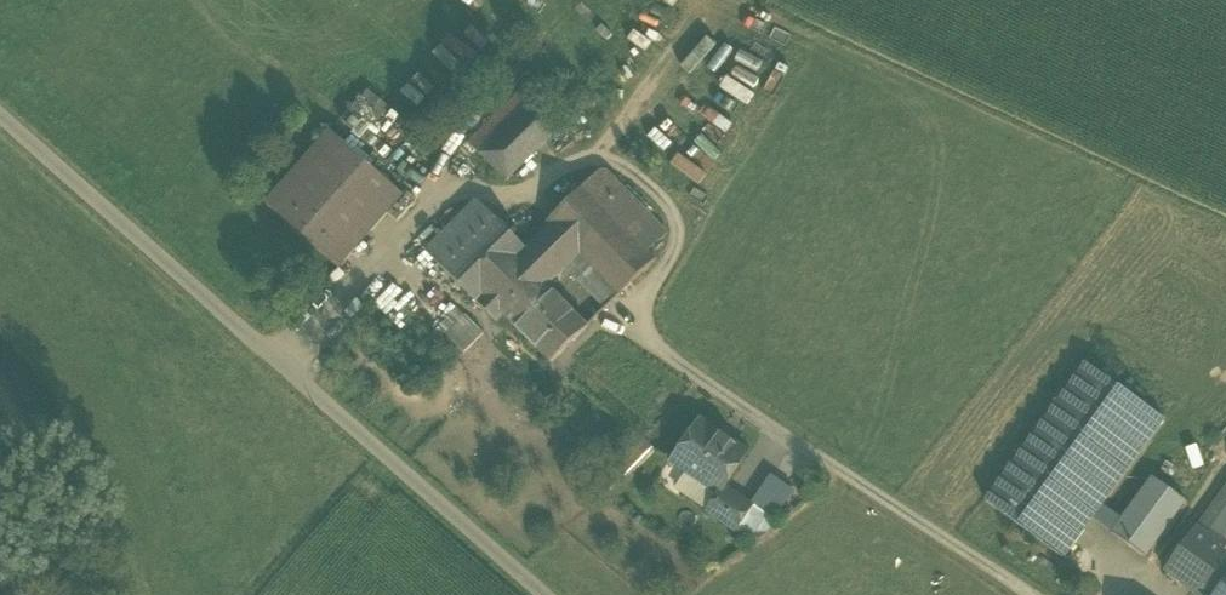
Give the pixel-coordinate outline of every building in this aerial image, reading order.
[(724,88),(752,102),(760,88),(732,74),(724,88)] [(524,88),(467,142),(507,181),(562,127),(524,88)] [(366,89),(356,113),(383,124),(393,101),(366,89)] [(402,196),(330,133),(266,204),(338,268),(402,196)] [(674,164),(705,181),(712,169),(681,152),(674,164)] [(599,173),(584,187),(649,252),(667,234),(607,172),(602,171),(599,173)] [(548,222),(551,225),(580,255),(591,266),(620,296),(656,260),(649,252),(584,187),(548,222)] [(540,280),(547,287),(565,270),(580,255),(551,225),(526,250),(480,203),(476,201),(473,203),(425,252),(497,323),(503,316),(540,280)] [(591,266),(580,255),(565,270),(577,281),(591,266)] [(620,296),(591,266),(577,281),(605,310),(620,296)] [(540,280),(503,316),(551,363),(587,328),(547,287),(540,280)] [(465,314),(445,335),(448,338),(464,355),(484,334),(465,314)] [(448,338),(445,335),(439,329),(419,349),(429,358),(448,338)] [(985,501),(1064,558),(1164,421),(1086,363),(985,501)] [(701,421),(673,463),(719,495),(724,488),(748,453),(701,421)] [(773,472),(758,502),(784,515),(799,485),(773,472)] [(1112,534),(1146,558),(1186,502),(1153,478),(1112,534)] [(1197,528),(1207,535),(1225,509),(1225,487),(1197,527),(1197,528)] [(752,507),(724,488),(719,495),(707,512),(736,531),(752,507)] [(1207,535),(1225,548),(1225,509),(1207,535)] [(1195,594),(1219,594),(1225,586),(1225,548),(1207,535),(1197,528),(1164,573),(1195,594)]
